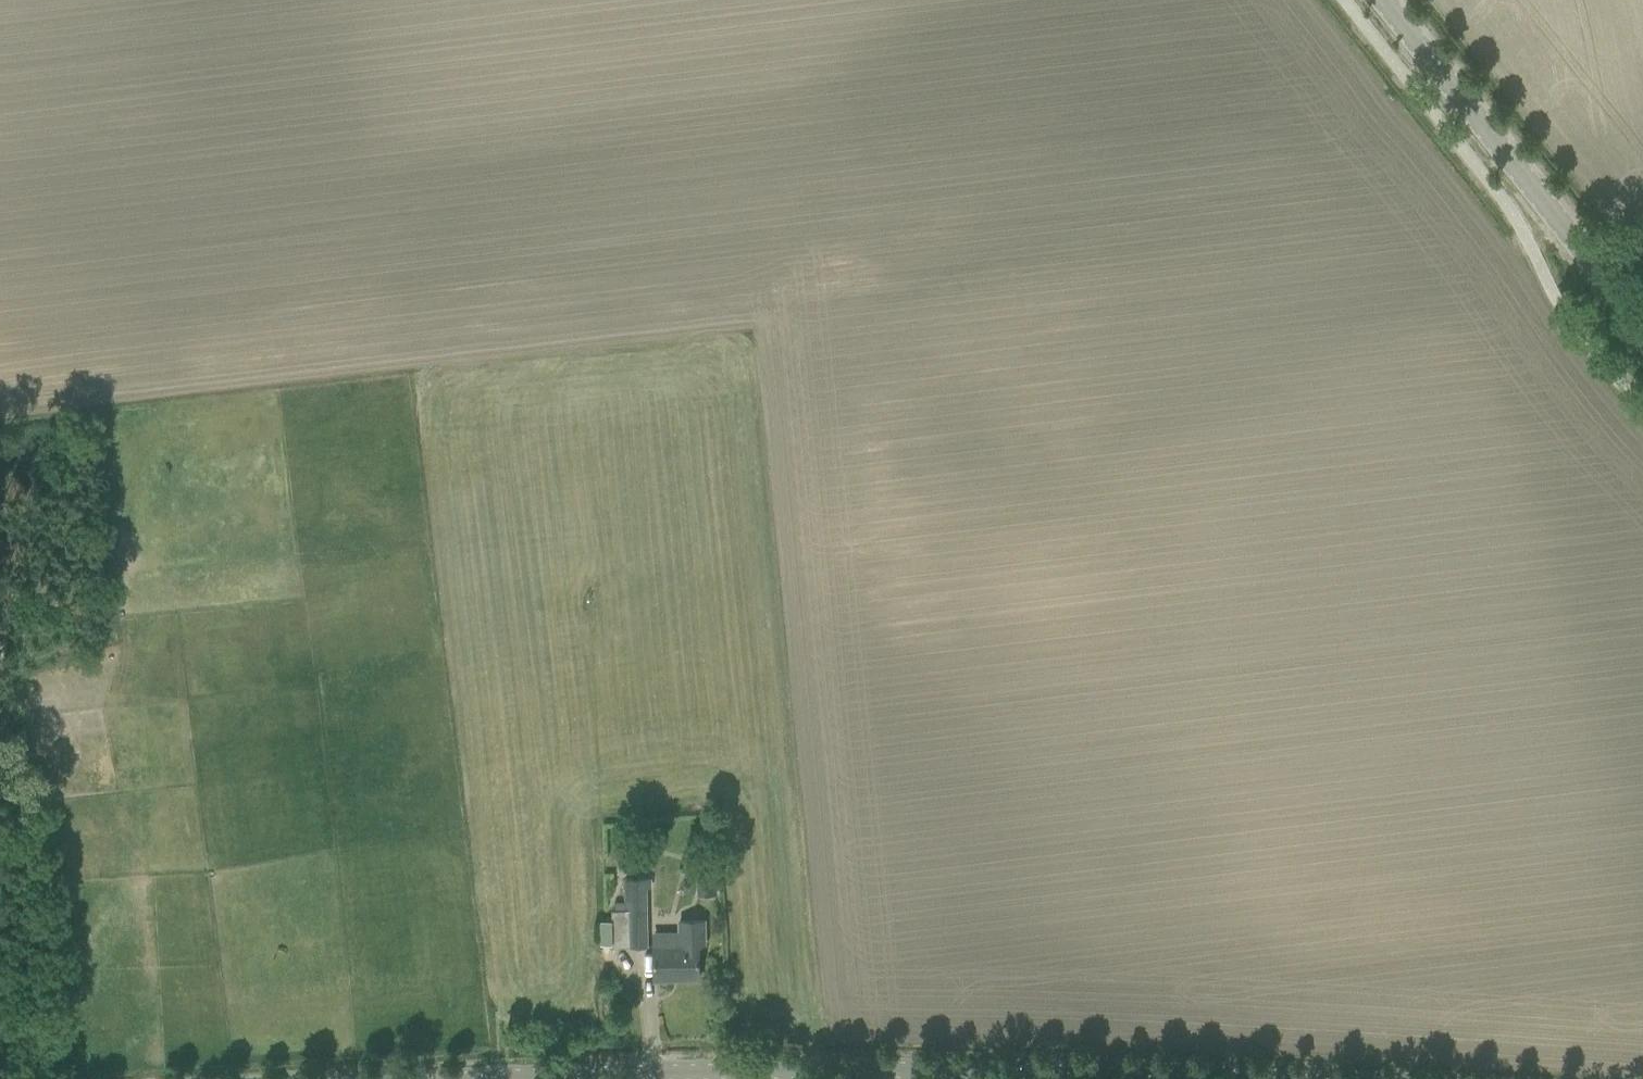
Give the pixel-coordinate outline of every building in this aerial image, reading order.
[(625,878),(626,910),(612,911),(613,946),(647,945),(646,885),(649,885),(649,878),(625,878)] [(670,975),(670,979),(699,978),(699,956),(699,944),(705,944),(704,920),(680,920),(680,944),(654,945),(654,953),(654,975),(670,975)]
